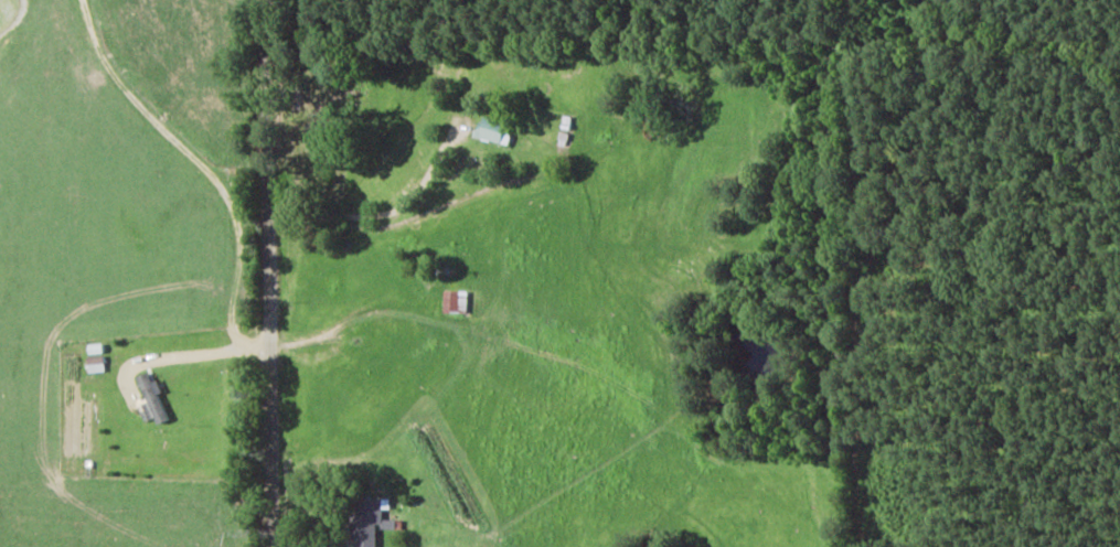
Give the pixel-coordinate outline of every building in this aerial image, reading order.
[(444,311),(467,311),(468,290),(444,290),(444,311)] [(88,349),(89,372),(105,371),(103,348),(88,349)] [(148,402),(142,405),(150,423),(167,416),(148,371),(137,376),(148,402)] [(375,527),(395,527),(395,519),(382,519),(382,499),(357,498),(357,513),(353,513),(353,546),(375,546),(375,527)]
